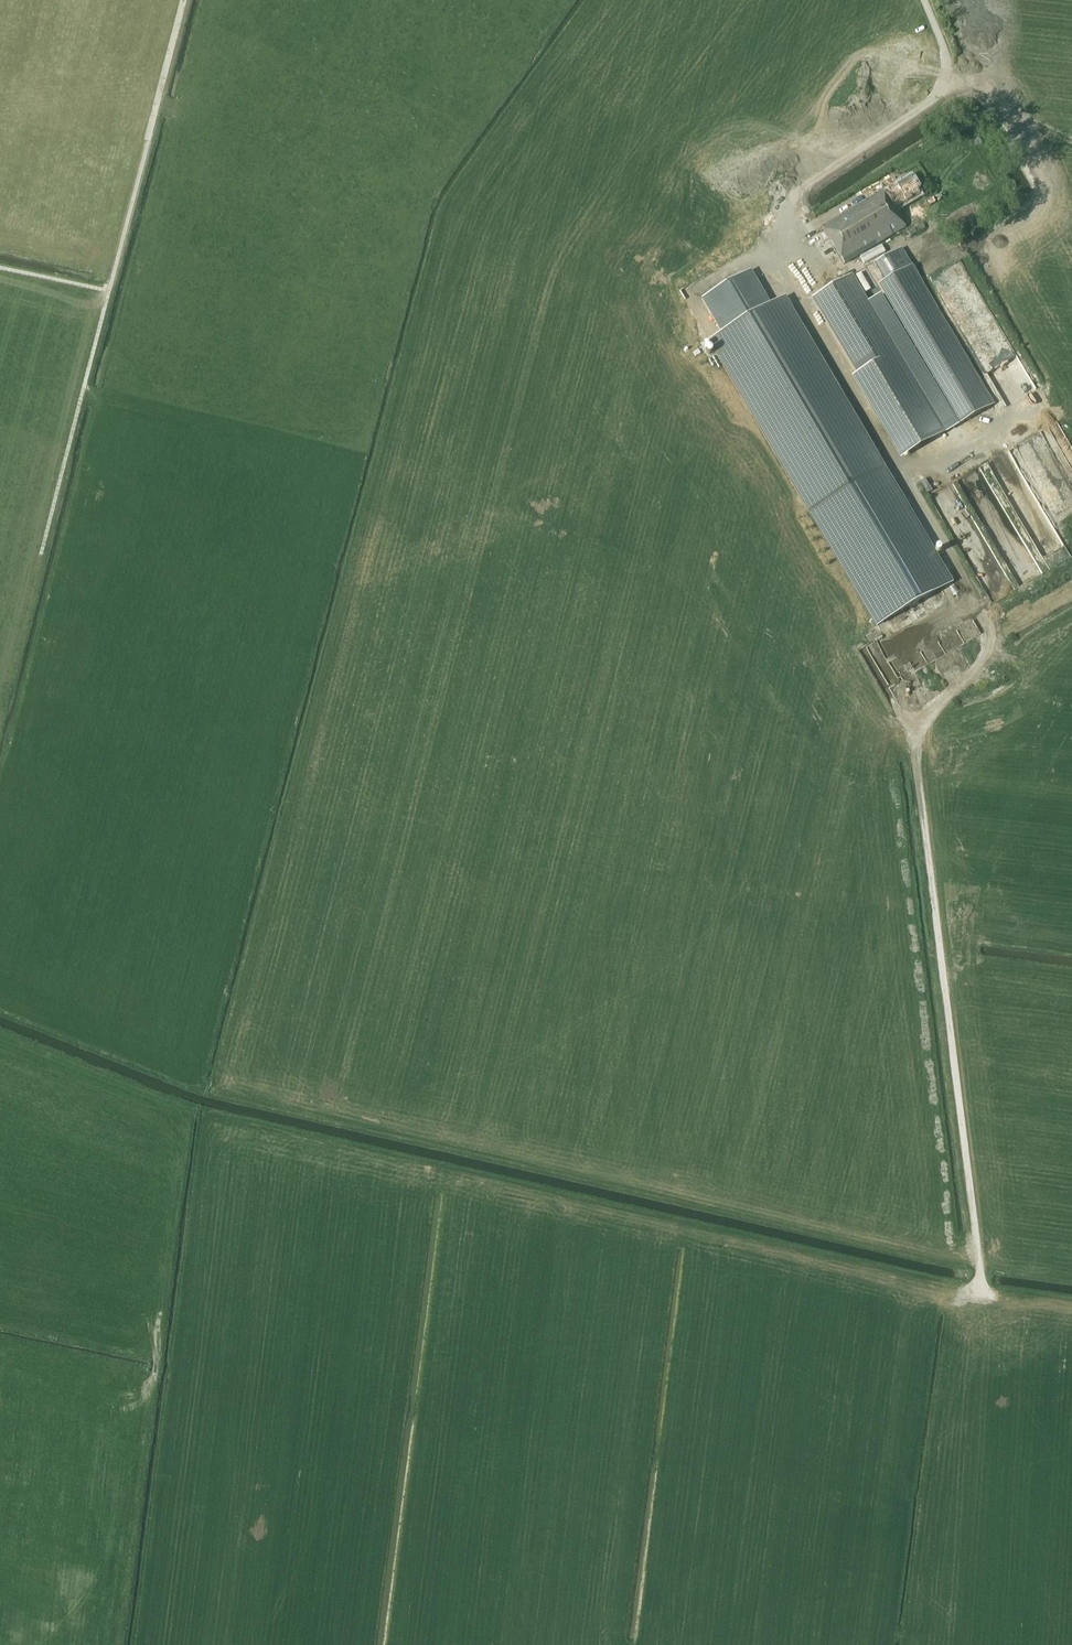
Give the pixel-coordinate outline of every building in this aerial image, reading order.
[(822,228),(844,266),(906,228),(895,211),(920,196),(910,179),(896,188),(895,186),(888,191),(889,193),(886,195),(884,191),(822,228)] [(911,237),(917,233),(914,228),(908,232),(911,237)] [(967,420),(991,405),(900,250),(875,264),(967,420)] [(721,334),(709,341),(878,628),(950,584),(782,298),(770,305),(750,271),(702,299),(721,334)] [(813,300),(856,374),(851,378),(900,460),(946,433),(897,350),(894,351),(855,284),(850,277),(813,300)] [(953,436),(962,429),(959,425),(950,432),(953,436)]
